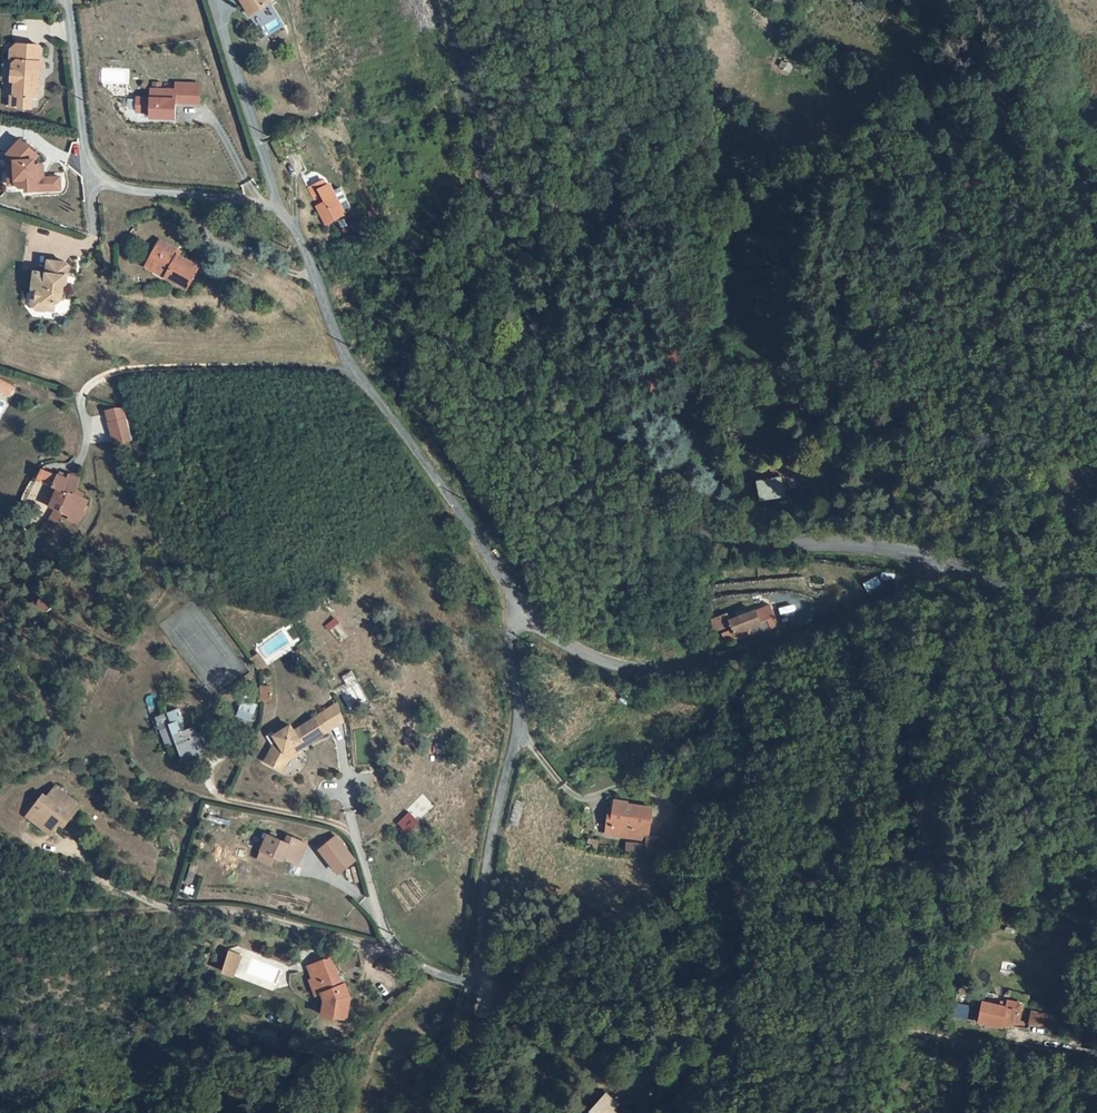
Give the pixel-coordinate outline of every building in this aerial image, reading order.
[(246,2),(253,14),(271,4),(268,0),(247,0),(246,2)] [(38,46),(18,45),(12,49),(10,63),(14,63),(12,79),(17,79),(15,93),(17,96),(20,96),(20,107),(34,109),(34,96),(37,96),(41,92),(42,79),(39,79),(40,70),(47,67),(43,63),(44,51),(38,46)] [(149,99),(135,99),(135,113),(149,113),(149,118),(174,120),(174,104),(198,105),(199,86),(175,84),(174,91),(150,90),(149,99)] [(17,96),(15,93),(10,92),(9,106),(20,107),(20,96),(17,96)] [(18,141),(5,155),(7,193),(58,191),(57,179),(41,179),(41,170),(32,170),(32,166),(32,161),(36,157),(18,141)] [(346,216),(337,185),(316,191),(325,222),(346,216)] [(173,255),(158,247),(146,269),(166,280),(163,285),(184,296),(196,270),(172,258),(173,255)] [(62,261),(44,257),(41,272),(29,269),(26,285),(31,285),(29,297),(37,298),(35,306),(46,308),(47,300),(51,300),(56,295),(58,283),(61,280),(64,265),(62,261)] [(166,280),(146,269),(143,274),(163,285),(166,280)] [(35,306),(37,298),(29,297),(27,296),(27,302),(29,308),(35,309),(35,306)] [(70,309),(69,299),(54,300),(54,309),(70,309)] [(105,444),(124,439),(119,418),(100,423),(105,444)] [(41,503),(30,521),(41,527),(50,510),(54,513),(52,516),(64,525),(71,513),(68,512),(72,494),(67,492),(70,485),(65,481),(68,475),(60,470),(56,476),(50,472),(48,475),(29,465),(25,474),(43,484),(34,499),(41,503)] [(812,486),(812,474),(790,474),(791,487),(812,486)] [(755,477),(757,500),(783,498),(781,475),(755,477)] [(867,591),(881,585),(876,575),(862,581),(867,591)] [(34,606),(36,604),(37,601),(36,599),(34,597),(31,595),(28,595),(25,597),(23,599),(22,603),(23,604),(25,607),(28,608),(31,608),(34,606)] [(740,628),(753,623),(762,620),(758,608),(750,611),(748,605),(739,608),(742,615),(736,617),(740,627),(740,628)] [(782,606),(782,623),(794,623),(793,605),(782,606)] [(772,616),(762,620),(753,623),(756,630),(756,632),(775,624),(772,616)] [(753,623),(740,628),(740,627),(735,628),(738,636),(756,630),(753,623)] [(252,659),(244,664),(252,676),(260,670),(252,659)] [(255,702),(265,702),(266,685),(256,684),(255,702)] [(235,716),(251,720),(256,703),(240,698),(235,716)] [(330,710),(307,724),(316,739),(335,727),(330,710)] [(169,727),(167,729),(163,721),(150,727),(153,733),(148,735),(152,746),(143,750),(153,768),(169,760),(165,754),(180,746),(169,727)] [(282,759),(286,757),(283,752),(292,746),(295,751),(316,739),(307,724),(286,736),(283,730),(265,742),(269,748),(264,751),(259,768),(277,773),(282,759)] [(292,746),(283,752),(286,757),(295,751),(292,746)] [(70,806),(46,787),(37,798),(33,795),(25,805),(31,809),(22,820),(40,834),(49,823),(54,827),(70,806)] [(643,830),(650,809),(615,800),(613,805),(607,803),(600,824),(613,828),(612,830),(635,837),(638,829),(643,830)] [(17,816),(22,820),(31,809),(25,805),(17,816)] [(406,831),(417,823),(411,815),(401,823),(406,831)] [(621,838),(619,845),(651,855),(656,842),(642,837),(640,844),(621,838)] [(295,848),(276,840),(273,849),(255,841),(246,862),(260,867),(263,859),(272,863),(273,861),(287,867),(295,848)] [(325,840),(310,853),(328,876),(344,863),(325,840)] [(248,957),(238,951),(227,971),(238,977),(248,957)] [(326,975),(316,979),(318,985),(314,986),(320,1001),(327,998),(329,1006),(328,1019),(352,1022),(354,1000),(349,989),(346,990),(342,992),(339,984),(343,983),(336,966),(324,970),(326,975)] [(324,970),(314,974),(316,979),(326,975),(324,970)] [(982,1000),(979,1020),(1002,1023),(1002,1018),(1017,1021),(1020,1000),(1005,998),(1005,1004),(982,1000)] [(1031,1009),(1029,1021),(1055,1024),(1056,1012),(1031,1009)] [(600,1110),(594,1106),(587,1112),(629,1112),(632,1109),(614,1094),(600,1110)]
